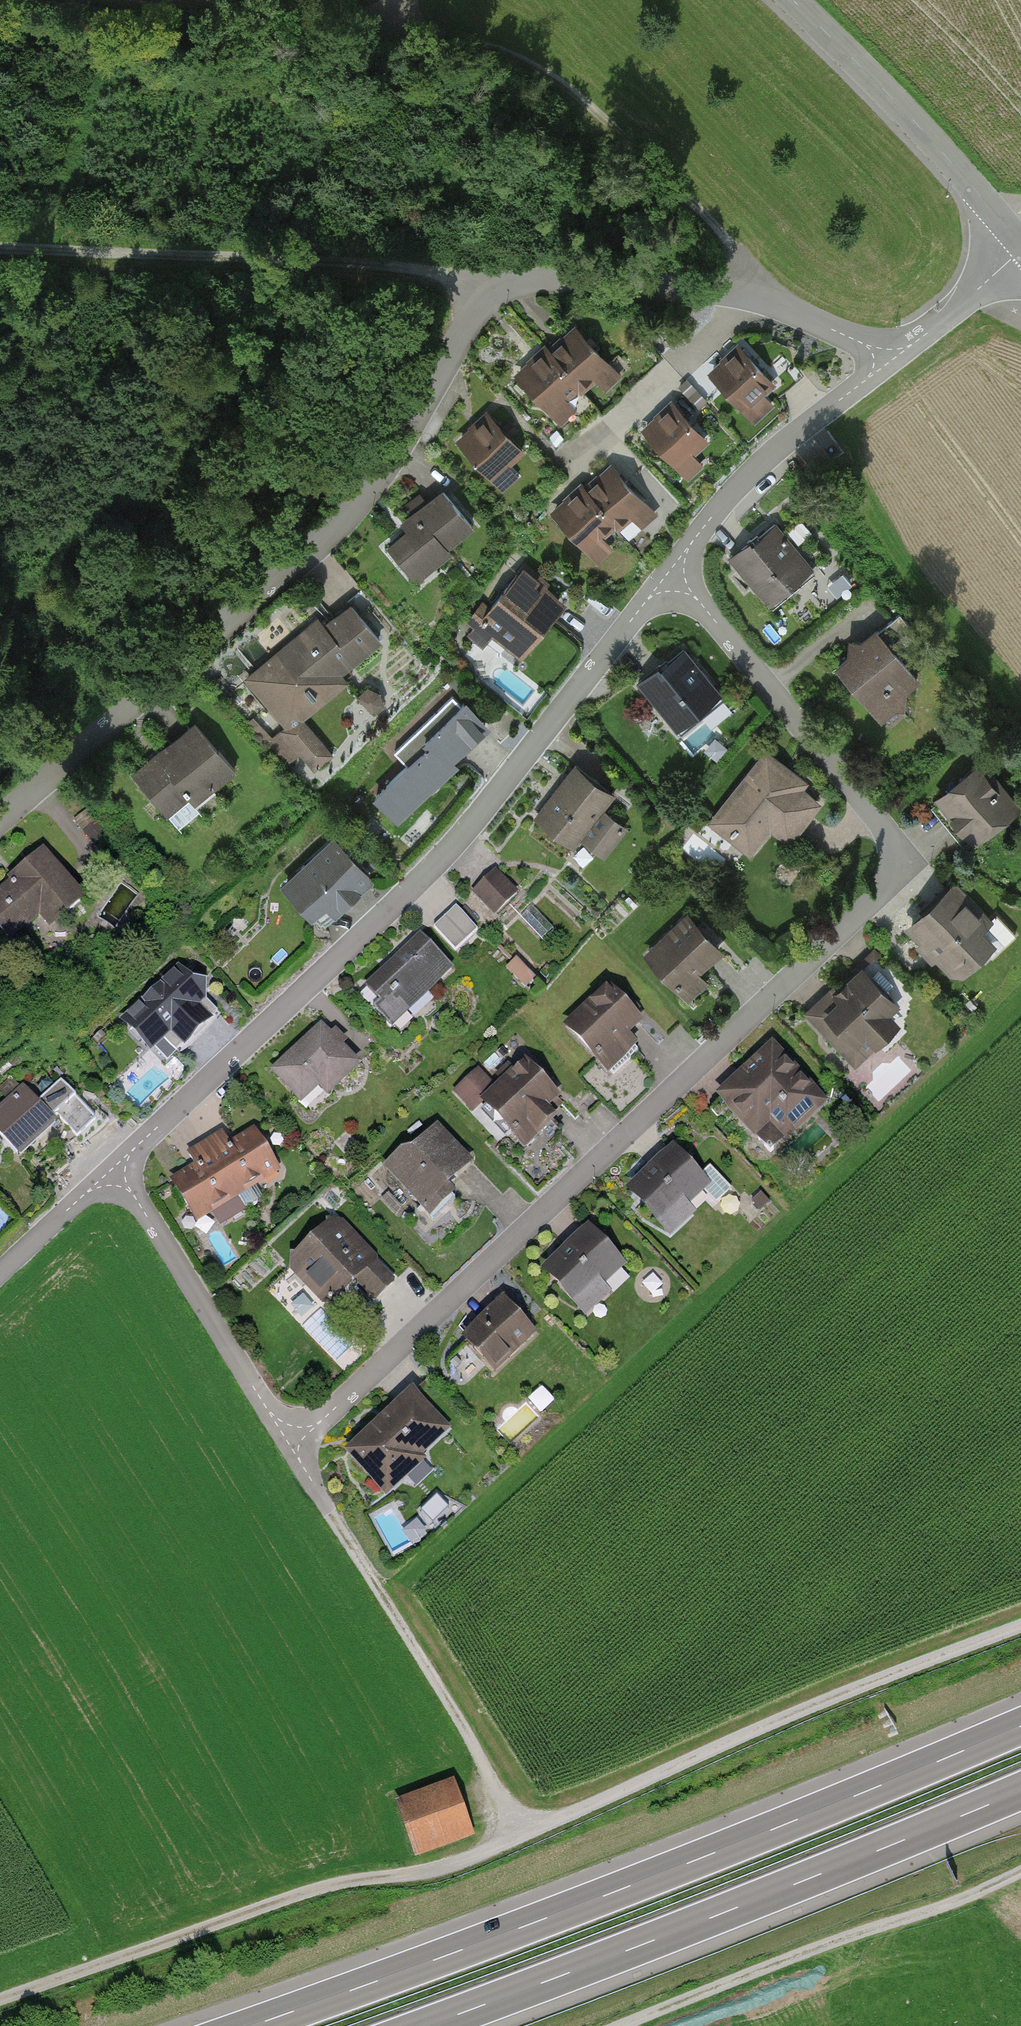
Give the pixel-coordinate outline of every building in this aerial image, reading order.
[(572,331),(544,356),(588,407),(616,382),(572,331)] [(738,352),(707,380),(754,432),(785,404),(738,352)] [(544,356),(515,381),(559,431),(588,407),(544,356)] [(672,411),(642,438),(688,487),(717,459),(672,411)] [(483,418),(454,443),(503,499),(532,473),(483,418)] [(613,457),(586,481),(629,541),(663,513),(613,457)] [(594,567),(629,541),(586,481),(548,510),(594,567)] [(379,545),(413,588),(477,538),(443,495),(379,545)] [(816,572),(776,524),(727,565),(767,613),(816,572)] [(472,634),(519,669),(564,609),(517,574),(472,634)] [(243,689),(284,738),(384,655),(343,607),(243,689)] [(833,675),(882,730),(926,690),(878,636),(833,675)] [(726,699),(684,649),(635,690),(676,740),(726,699)] [(377,721),(391,709),(371,688),(357,700),(377,721)] [(369,799),(398,830),(490,744),(462,714),(369,799)] [(194,731),(131,783),(173,834),(236,781),(194,731)] [(808,787),(765,755),(708,829),(751,861),(770,836),(788,850),(815,814),(797,801),(808,787)] [(933,805),(973,854),(1020,815),(1020,814),(981,765),(933,805)] [(612,804),(573,773),(532,824),(571,855),(580,844),(605,864),(628,835),(603,816),(612,804)] [(334,844),(278,894),(317,937),(373,887),(334,844)] [(0,893),(0,934),(14,952),(77,901),(43,859),(0,893)] [(474,897),(496,920),(519,898),(497,875),(474,897)] [(1006,944),(953,887),(904,933),(957,989),(1006,944)] [(434,931),(453,953),(475,933),(456,912),(434,931)] [(687,919),(643,962),(689,1010),(712,989),(701,978),(723,957),(687,919)] [(390,1033),(452,973),(417,937),(355,997),(390,1033)] [(518,959),(508,969),(528,990),(538,980),(518,959)] [(180,965),(119,1021),(148,1054),(168,1035),(182,1050),(223,1013),(180,965)] [(908,1022),(859,970),(806,1020),(854,1072),(908,1022)] [(608,987),(566,1029),(614,1077),(641,1051),(630,1040),(645,1026),(608,987)] [(358,1067),(320,1029),(271,1078),(309,1116),(358,1067)] [(831,1098),(773,1036),(715,1090),(773,1152),(831,1098)] [(474,1107),(482,1100),(522,1145),(568,1104),(528,1059),(498,1085),(481,1066),(456,1088),(474,1107)] [(19,1155),(58,1119),(23,1082),(0,1104),(0,1135),(19,1155)] [(223,1126),(204,1139),(239,1193),(282,1166),(255,1123),(231,1138),(223,1126)] [(411,1145),(385,1169),(433,1221),(459,1197),(451,1188),(476,1165),(440,1126),(415,1150),(411,1145)] [(239,1193),(204,1139),(188,1149),(195,1161),(171,1176),(199,1219),(239,1193)] [(721,1190),(675,1140),(626,1186),(673,1235),(721,1190)] [(335,1211),(286,1263),(304,1280),(306,1281),(331,1306),(355,1281),(375,1300),(396,1278),(376,1259),(380,1254),(335,1211)] [(635,1271),(589,1223),(541,1267),(587,1316),(635,1271)] [(461,1338),(495,1374),(538,1335),(504,1298),(461,1338)] [(411,1394),(344,1457),(384,1500),(452,1438),(411,1394)] [(452,1786),(393,1809),(415,1866),(474,1844),(452,1786)]
